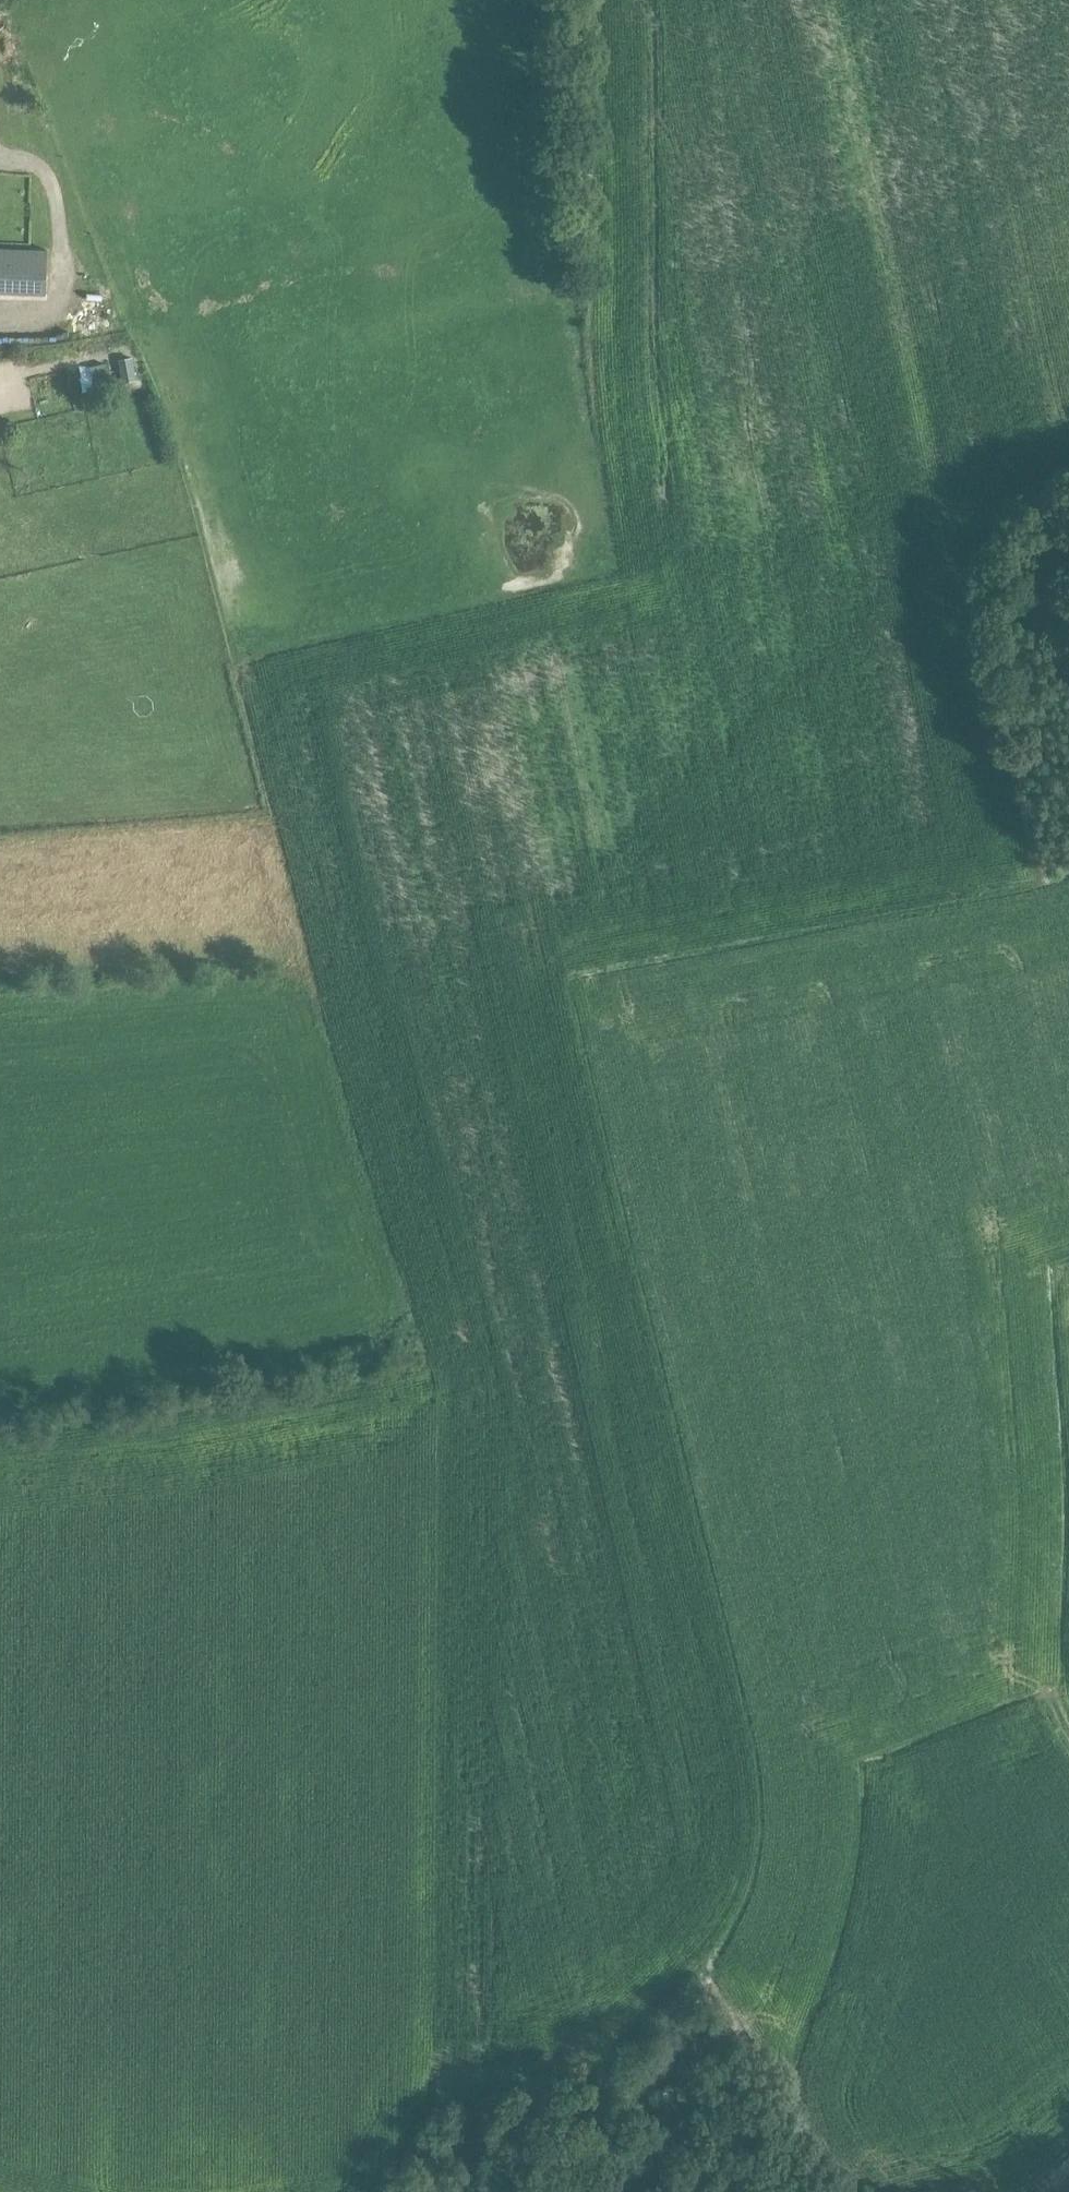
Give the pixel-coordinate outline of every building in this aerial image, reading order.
[(50,295),(51,253),(0,251),(0,293),(50,295)] [(135,358),(121,360),(125,383),(139,380),(135,358)] [(107,364),(92,366),(97,393),(111,391),(107,364)]
